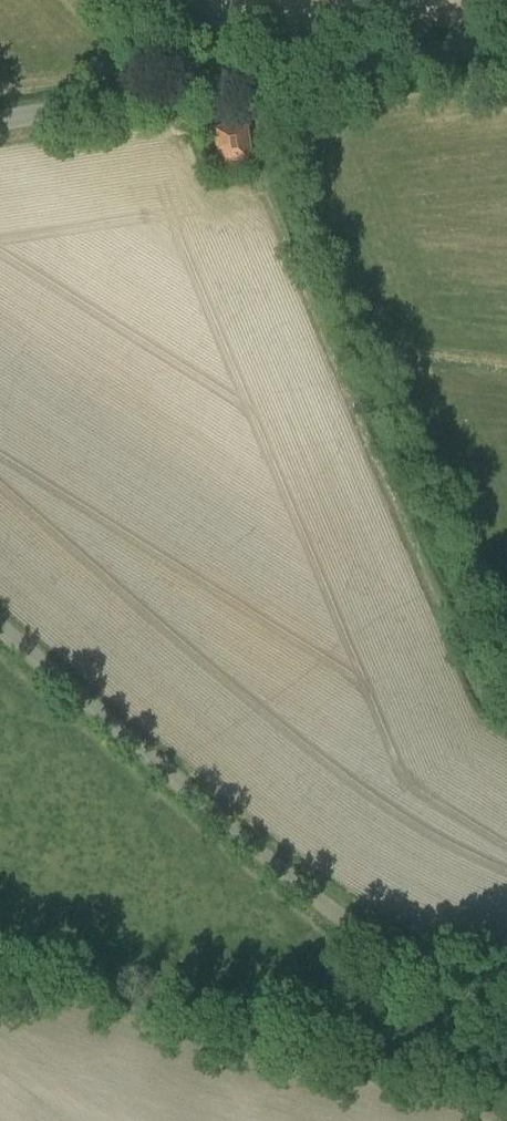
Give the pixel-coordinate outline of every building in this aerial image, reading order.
[(245,128),(216,132),(222,167),(250,163),(245,128)]
